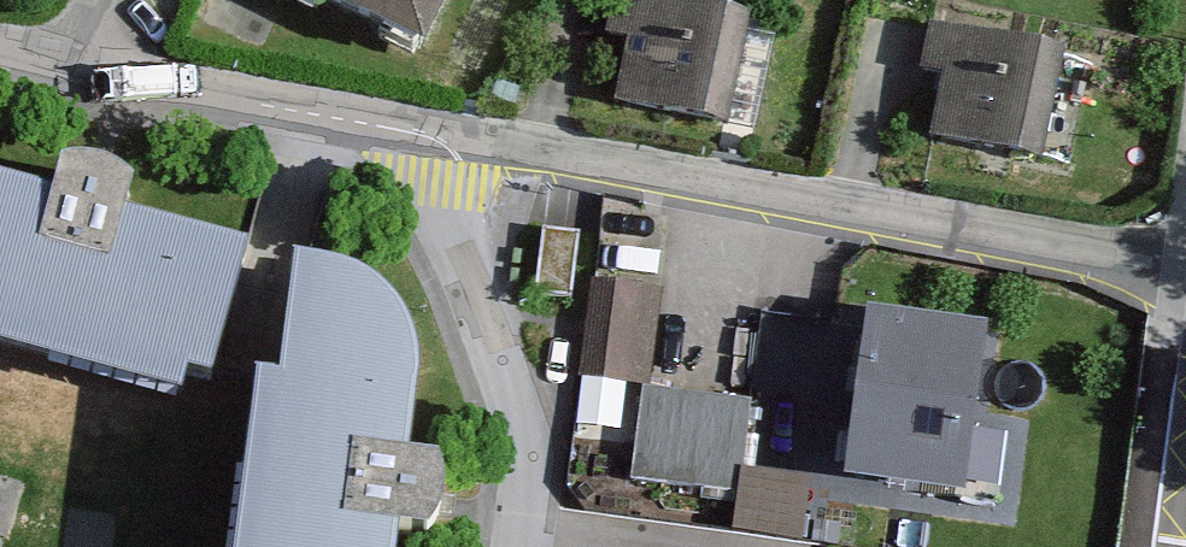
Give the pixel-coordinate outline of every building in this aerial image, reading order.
[(410,46),(433,0),(320,0),(410,46)] [(655,0),(612,0),(607,53),(601,111),(732,124),(744,9),(655,0)] [(1074,50),(940,31),(933,83),(924,147),(1058,165),(1074,50)] [(203,397),(242,236),(110,204),(123,151),(92,143),(45,132),(35,172),(0,164),(0,348),(203,397)] [(247,546),(430,546),(434,472),(401,466),(409,342),(385,285),(355,251),(333,246),(272,234),(247,546)] [(666,293),(592,281),(583,386),(661,390),(666,293)] [(984,323),(859,312),(854,374),(844,479),(969,490),(984,323)] [(738,526),(812,530),(815,476),(832,477),(833,465),(742,459),(738,526)]
